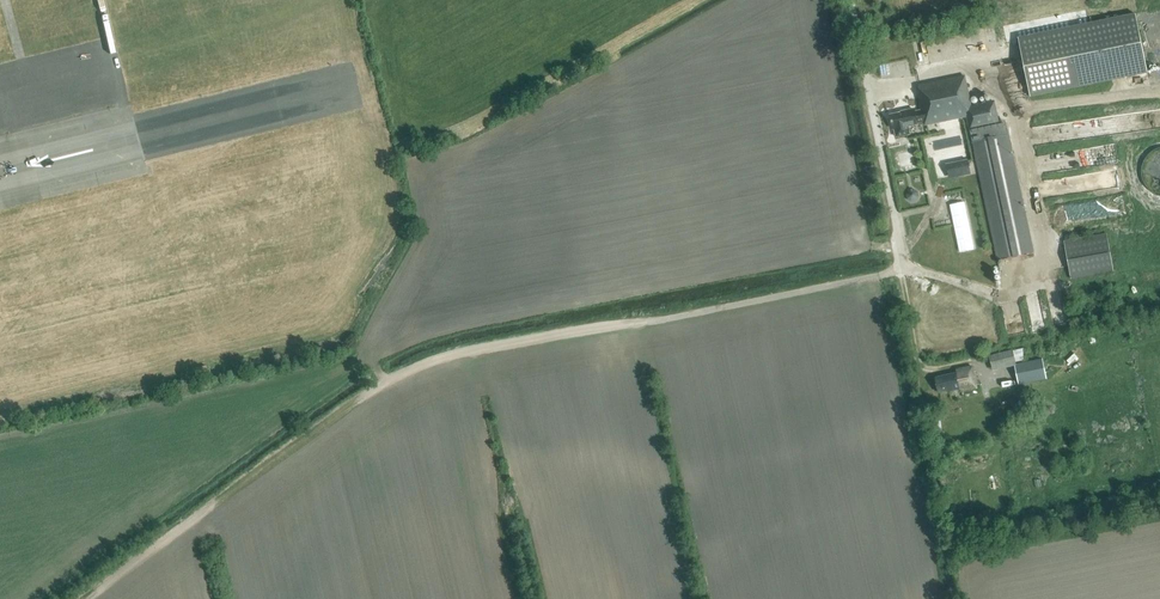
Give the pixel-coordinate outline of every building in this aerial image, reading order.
[(1148,73),(1136,14),(1018,38),(1030,97),(1148,73)] [(891,116),(894,129),(896,128),(898,137),(911,134),(909,126),(919,124),(918,123),(925,121),(926,125),(967,117),(997,260),(1034,253),(1004,111),(997,113),(995,103),(971,108),(965,77),(920,86),(922,97),(921,97),(923,111),(916,112),(916,110),(902,113),(903,113),(891,116)] [(1141,173),(1141,176),(1142,179),(1143,183),(1145,186),(1146,188),(1149,191),(1151,193),(1154,195),(1158,196),(1159,197),(1159,148),(1158,149),(1154,150),(1151,152),(1149,154),(1147,157),(1145,160),(1143,163),(1142,166),(1141,169),(1141,173)] [(949,179),(971,174),(968,159),(946,163),(949,179)] [(1106,231),(1064,239),(1071,276),(1113,269),(1106,231)] [(1047,379),(1043,358),(1025,362),(1023,348),(989,356),(993,371),(1009,367),(1013,386),(1018,385),(1020,391),(1030,389),(1028,383),(1047,379)] [(961,393),(977,390),(973,368),(958,370),(959,375),(937,379),(939,391),(950,389),(950,392),(961,390),(961,393)]
